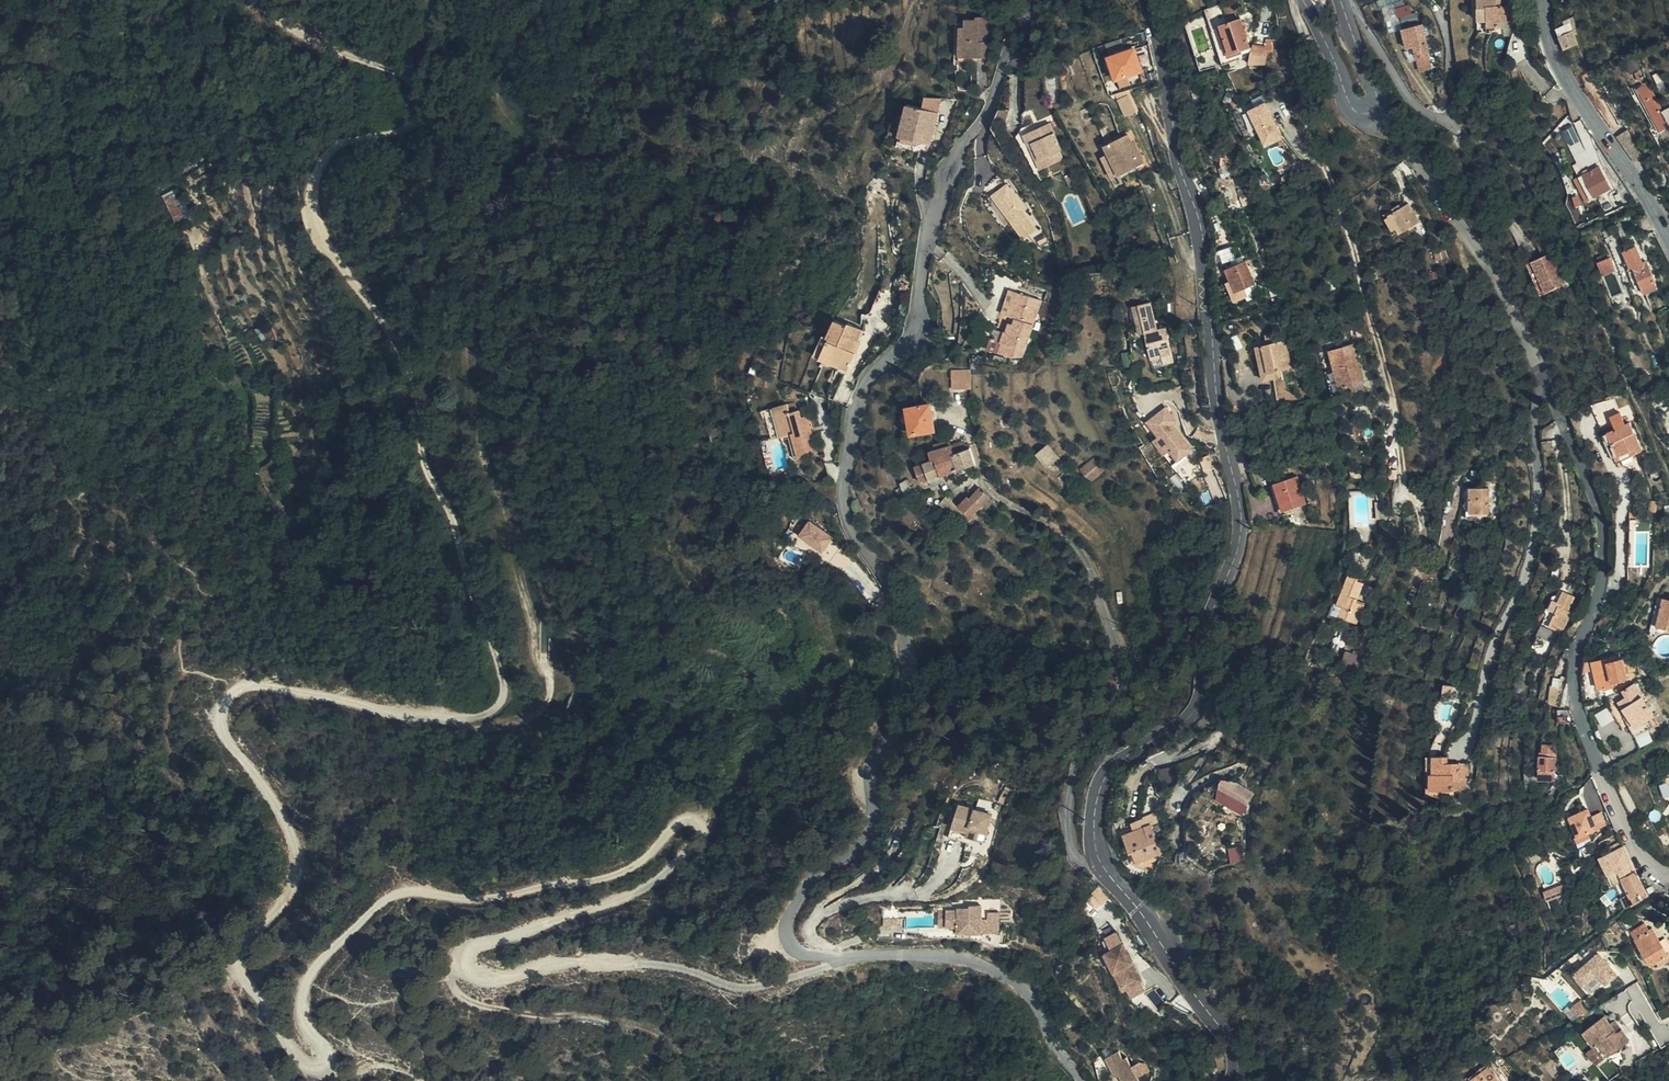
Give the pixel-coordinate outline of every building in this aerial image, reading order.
[(1484,2),(1488,33),(1496,33),(1496,28),(1504,28),(1504,12),(1499,12),(1492,11),(1492,3),(1499,3),(1499,0),(1486,0),(1486,2),(1484,2)] [(1396,6),(1399,16),(1414,11),(1411,2),(1396,6)] [(1488,33),(1484,2),(1474,2),(1475,27),(1483,27),(1484,34),(1488,33)] [(1243,18),(1241,19),(1236,21),(1222,26),(1232,54),(1243,50),(1253,46),(1243,18)] [(959,23),(959,32),(959,60),(970,60),(982,59),(981,19),(970,19),(970,23),(959,23)] [(1419,32),(1417,23),(1402,26),(1404,35),(1419,32)] [(1569,28),(1567,23),(1554,29),(1556,35),(1569,28)] [(1569,28),(1556,35),(1562,49),(1575,43),(1569,28)] [(959,60),(959,32),(954,32),(955,66),(970,66),(970,60),(959,60)] [(1410,56),(1416,56),(1429,51),(1425,33),(1405,38),(1410,56)] [(1096,56),(1093,58),(1095,64),(1098,63),(1103,79),(1109,77),(1126,72),(1128,79),(1134,78),(1132,71),(1131,71),(1125,49),(1121,50),(1112,52),(1096,56)] [(1266,63),(1266,52),(1254,51),(1253,62),(1266,63)] [(1438,79),(1432,54),(1421,58),(1426,82),(1438,79)] [(1109,77),(1103,79),(1105,89),(1111,88),(1109,77)] [(1657,133),(1668,127),(1668,116),(1665,109),(1659,113),(1654,102),(1655,101),(1646,83),(1634,89),(1640,100),(1641,100),(1645,106),(1643,108),(1657,133)] [(1126,115),(1139,110),(1130,87),(1116,92),(1126,115)] [(896,128),(926,139),(936,108),(907,98),(896,128)] [(1266,143),(1284,136),(1269,100),(1251,108),(1266,143)] [(1016,129),(1023,140),(1026,137),(1037,155),(1043,152),(1048,160),(1059,154),(1053,145),(1056,143),(1040,116),(1016,129)] [(1570,144),(1582,138),(1574,123),(1562,130),(1570,144)] [(1631,124),(1618,134),(1633,154),(1637,160),(1651,149),(1631,124)] [(1110,152),(1118,172),(1139,161),(1126,137),(1124,139),(1118,129),(1105,136),(1110,152)] [(1113,174),(1118,172),(1110,152),(1105,136),(1096,142),(1113,174)] [(1026,137),(1023,140),(1039,166),(1048,160),(1043,152),(1037,155),(1026,137)] [(1206,171),(1203,160),(1188,164),(1192,176),(1206,171)] [(1612,191),(1602,167),(1577,178),(1588,202),(1612,191)] [(1075,184),(1071,171),(1060,175),(1064,187),(1075,184)] [(1040,227),(1009,181),(992,192),(1024,239),(1040,227)] [(174,216),(185,212),(176,187),(165,191),(174,216)] [(1399,240),(1403,238),(1423,226),(1411,205),(1392,216),(1387,219),(1399,240)] [(451,239),(444,244),(451,254),(458,249),(451,239)] [(1613,243),(1622,263),(1631,283),(1634,292),(1650,284),(1638,256),(1635,257),(1629,242),(1623,244),(1621,240),(1613,243)] [(451,254),(444,244),(435,250),(443,260),(451,254)] [(1001,245),(984,253),(987,262),(1004,254),(1001,245)] [(1590,257),(1602,252),(1600,247),(1588,253),(1590,257)] [(1593,266),(1605,261),(1602,252),(1590,257),(1593,266)] [(1567,286),(1555,253),(1529,263),(1541,296),(1567,286)] [(1329,283),(1335,282),(1331,259),(1325,260),(1329,283)] [(1254,283),(1245,261),(1226,270),(1235,291),(1254,283)] [(1595,272),(1608,268),(1605,261),(1593,266),(1595,272)] [(1622,263),(1617,265),(1626,285),(1631,283),(1622,263)] [(997,314),(1005,289),(998,287),(989,311),(997,314)] [(1028,297),(1005,289),(997,314),(998,315),(986,349),(1007,357),(1028,297)] [(1032,300),(1043,303),(1044,294),(1035,291),(1032,300)] [(1121,303),(1122,308),(1135,308),(1132,299),(1121,303)] [(1112,306),(1114,312),(1114,308),(1122,308),(1121,303),(1112,306)] [(855,321),(841,314),(825,309),(824,308),(816,324),(809,336),(812,338),(808,345),(825,353),(823,358),(835,365),(844,347),(839,344),(845,333),(848,335),(855,321)] [(1114,308),(1114,312),(1121,336),(1130,333),(1122,308),(1114,308)] [(1122,308),(1130,333),(1138,360),(1149,356),(1152,365),(1162,362),(1151,328),(1142,331),(1135,308),(1122,308)] [(809,336),(816,324),(808,320),(796,343),(803,347),(809,336)] [(1253,323),(1256,335),(1267,331),(1262,320),(1253,323)] [(1267,331),(1256,335),(1245,339),(1254,366),(1270,361),(1284,356),(1274,328),(1267,331)] [(1187,353),(1181,333),(1173,334),(1177,356),(1187,353)] [(370,335),(363,336),(364,346),(371,345),(370,335)] [(803,347),(823,358),(825,353),(808,345),(812,338),(809,336),(803,347)] [(1355,347),(1340,350),(1332,352),(1340,389),(1355,386),(1363,384),(1355,347)] [(1270,361),(1254,366),(1256,373),(1273,367),(1270,361)] [(955,384),(955,378),(955,366),(944,365),(947,384),(955,384)] [(775,416),(782,445),(800,442),(791,402),(785,403),(783,397),(775,398),(773,389),(745,395),(747,405),(750,405),(753,421),(770,418),(775,416)] [(914,401),(894,404),(900,429),(921,426),(917,401),(914,401)] [(1167,405),(1148,418),(1160,435),(1155,438),(1174,465),(1198,449),(1167,405)] [(995,417),(990,418),(991,427),(1002,424),(1001,415),(995,417)] [(776,446),(782,445),(775,416),(770,418),(776,446)] [(1637,451),(1626,422),(1601,432),(1607,447),(1610,446),(1614,456),(1624,452),(1626,456),(1637,451)] [(702,440),(700,429),(691,431),(693,441),(702,440)] [(1245,456),(1254,453),(1250,436),(1240,438),(1245,456)] [(930,456),(935,468),(944,465),(938,451),(946,448),(940,437),(935,439),(936,442),(914,451),(915,457),(917,462),(923,460),(930,456)] [(1036,465),(1040,470),(1050,464),(1037,444),(1023,453),(1032,468),(1036,465)] [(960,458),(954,445),(946,448),(938,451),(944,465),(960,458)] [(911,459),(915,468),(925,465),(927,471),(935,468),(930,456),(923,460),(917,462),(915,457),(911,459)] [(1081,467),(1092,481),(1105,470),(1093,457),(1081,467)] [(900,463),(907,479),(917,475),(915,468),(911,459),(908,460),(900,463)] [(915,468),(917,475),(927,471),(925,465),(915,468)] [(1067,474),(1076,483),(1083,476),(1075,467),(1067,474)] [(1276,481),(1282,510),(1306,505),(1300,476),(1276,481)] [(1649,490),(1657,488),(1655,477),(1646,480),(1649,490)] [(965,484),(947,501),(955,511),(974,494),(965,484)] [(1490,488),(1472,488),(1473,515),(1491,514),(1490,488)] [(1385,520),(1386,503),(1378,503),(1377,520),(1385,520)] [(792,506),(781,519),(803,537),(814,525),(792,506)] [(1345,608),(1341,617),(1358,624),(1365,606),(1357,603),(1364,584),(1356,581),(1357,577),(1349,574),(1337,604),(1345,608)] [(1548,628),(1561,632),(1569,611),(1564,608),(1570,593),(1561,589),(1554,605),(1557,606),(1548,628)] [(1667,639),(1668,632),(1668,633),(1668,600),(1660,599),(1654,624),(1658,625),(1657,636),(1667,639)] [(1452,616),(1462,621),(1468,605),(1458,601),(1452,616)] [(1340,620),(1341,617),(1345,608),(1337,604),(1335,603),(1330,616),(1340,620)] [(1622,633),(1618,627),(1616,625),(1605,637),(1608,640),(1611,644),(1622,633)] [(1343,663),(1354,667),(1358,654),(1348,651),(1343,663)] [(1621,679),(1630,677),(1624,659),(1614,661),(1621,679)] [(1608,683),(1621,679),(1614,661),(1600,665),(1608,683)] [(1609,686),(1608,683),(1600,665),(1586,669),(1594,691),(1600,689),(1609,686)] [(1442,680),(1430,678),(1428,687),(1436,684),(1442,680)] [(1543,706),(1556,705),(1557,687),(1545,686),(1543,706)] [(1619,690),(1623,701),(1633,696),(1626,686),(1619,690)] [(1608,704),(1610,707),(1623,701),(1619,690),(1615,692),(1618,698),(1608,704)] [(1629,737),(1650,724),(1636,695),(1635,695),(1633,696),(1623,701),(1610,707),(1629,737)] [(1603,724),(1614,718),(1608,706),(1597,712),(1603,724)] [(1543,741),(1542,752),(1557,754),(1558,743),(1543,741)] [(1550,781),(1551,757),(1535,756),(1533,780),(1550,781)] [(1433,791),(1434,757),(1426,757),(1426,798),(1452,800),(1452,792),(1433,791)] [(1449,758),(1434,757),(1433,791),(1452,792),(1453,780),(1467,781),(1468,765),(1449,765),(1449,758)] [(1220,798),(1227,785),(1217,779),(1207,797),(1218,803),(1220,798)] [(1233,788),(1227,785),(1220,798),(1218,803),(1223,806),(1224,804),(1226,800),(1233,788)] [(1224,804),(1237,802),(1239,800),(1237,798),(1240,792),(1233,788),(1226,800),(1224,804)] [(1000,810),(966,801),(960,823),(976,827),(975,833),(992,837),(1000,810)] [(1224,804),(1223,806),(1232,811),(1237,802),(1224,804)] [(1575,838),(1585,833),(1594,829),(1588,818),(1582,809),(1565,819),(1573,835),(1575,838)] [(1588,818),(1594,829),(1602,824),(1595,814),(1588,818)] [(1162,859),(1158,823),(1135,825),(1138,851),(1144,851),(1146,861),(1162,859)] [(1588,839),(1585,833),(1575,838),(1573,835),(1568,838),(1572,847),(1588,839)] [(1606,847),(1608,852),(1620,848),(1617,842),(1606,847)] [(1625,893),(1630,905),(1639,899),(1643,896),(1620,848),(1608,852),(1594,859),(1602,876),(1615,870),(1626,892),(1625,893)] [(1548,901),(1560,897),(1558,890),(1546,893),(1548,901)] [(1629,906),(1630,905),(1625,893),(1615,899),(1620,910),(1629,906)] [(955,910),(949,910),(950,929),(958,929),(961,929),(962,935),(984,935),(984,931),(1003,931),(1003,903),(987,903),(987,901),(982,901),(982,903),(963,903),(962,906),(955,906),(955,910)] [(950,929),(949,910),(935,910),(935,913),(941,912),(941,929),(950,929)] [(911,921),(910,918),(910,913),(901,913),(901,911),(887,911),(887,919),(901,919),(901,920),(910,921),(911,921)] [(1650,930),(1644,923),(1629,934),(1635,942),(1645,934),(1650,930)] [(1113,946),(1105,950),(1124,989),(1129,987),(1134,996),(1148,988),(1120,931),(1108,937),(1113,946)] [(1645,934),(1635,942),(1648,960),(1663,949),(1657,940),(1653,944),(1645,934)] [(1648,960),(1652,967),(1655,964),(1659,969),(1668,962),(1668,956),(1663,949),(1648,960)] [(1603,987),(1614,977),(1594,956),(1570,977),(1588,997),(1601,985),(1603,987)] [(1569,1011),(1576,1019),(1587,1012),(1578,1003),(1569,1011)] [(1596,1049),(1604,1060),(1628,1042),(1613,1022),(1609,1025),(1603,1016),(1580,1032),(1593,1051),(1596,1049)] [(1594,1068),(1604,1060),(1596,1049),(1593,1051),(1585,1057),(1594,1068)] [(1115,1075),(1119,1080),(1136,1080),(1124,1058),(1119,1060),(1115,1051),(1102,1058),(1110,1072),(1114,1071),(1115,1075)] [(1489,1063),(1470,1077),(1473,1080),(1503,1080),(1489,1063)]
